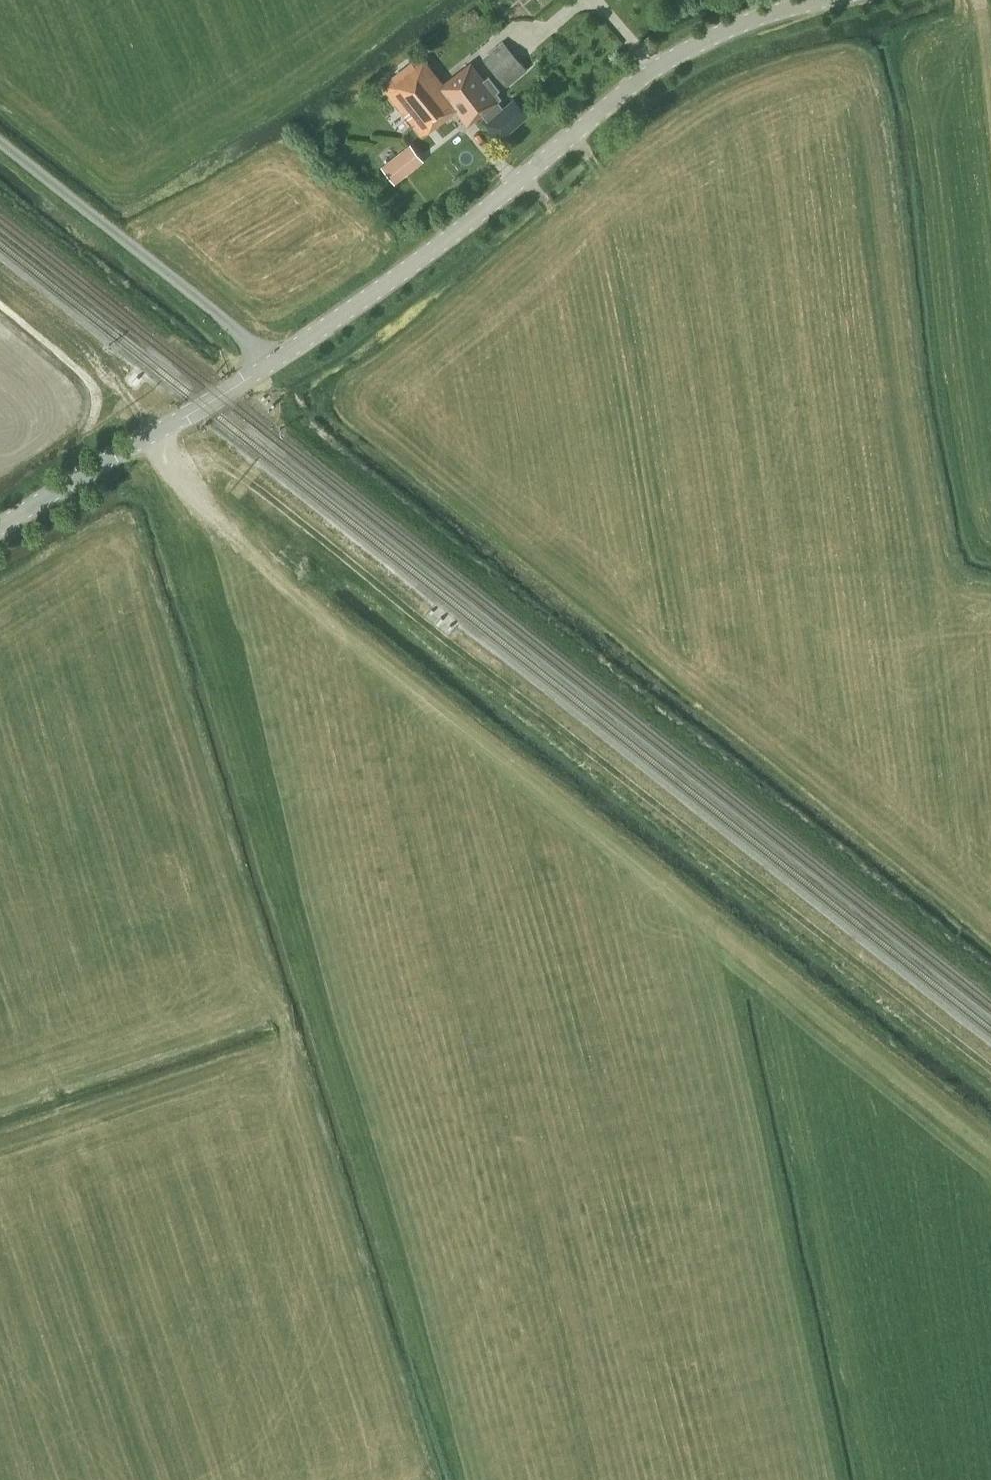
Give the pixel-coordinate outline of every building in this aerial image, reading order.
[(550,0),(492,0),(503,23),(550,0)] [(509,87),(529,69),(503,40),(483,58),(509,87)] [(419,55),(382,85),(422,136),(455,110),(467,125),(483,113),(484,114),(481,117),(500,141),(507,134),(508,128),(527,112),(514,96),(503,105),(498,99),(501,96),(496,91),(500,88),(488,75),(485,78),(470,60),(443,82),(419,55)] [(410,143),(381,166),(395,183),(424,160),(410,143)]
